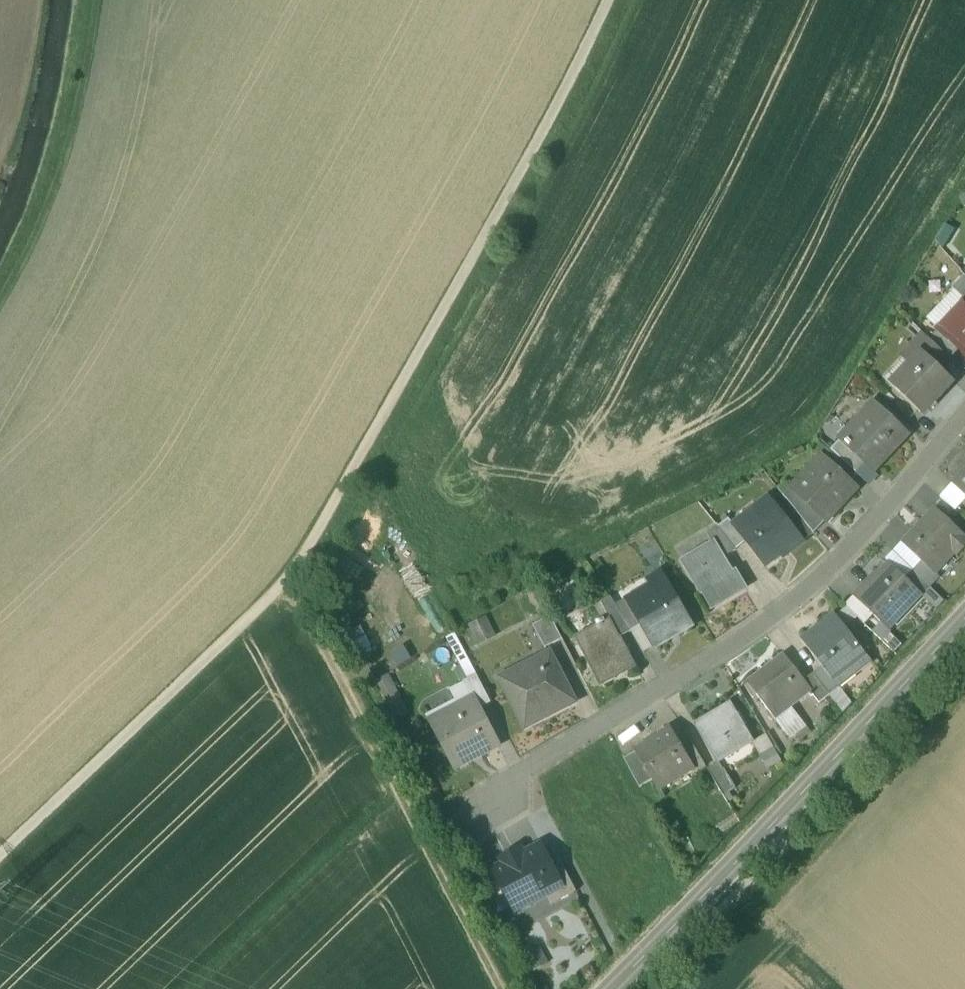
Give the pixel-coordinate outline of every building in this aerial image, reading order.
[(955,290),(964,300),(964,279),(955,290)] [(938,331),(959,351),(964,357),(964,302),(938,331)] [(938,331),(929,340),(950,360),(959,351),(938,331)] [(929,340),(924,335),(910,349),(919,358),(923,354),(940,370),(950,360),(929,340)] [(940,370),(923,354),(919,358),(910,349),(902,358),(910,366),(891,386),(920,414),(938,396),(939,397),(953,382),(940,370)] [(874,403),(840,440),(866,465),(874,472),(875,471),(874,470),(896,446),(897,448),(909,436),(874,403)] [(866,465),(840,440),(830,450),(839,458),(857,475),(866,465)] [(857,475),(839,458),(831,466),(849,483),(857,475)] [(823,459),(794,490),(822,516),(824,515),(828,519),(855,489),(849,483),(831,466),(823,459)] [(952,484),(964,496),(964,470),(952,484)] [(822,516),(794,490),(786,499),(814,534),(828,519),(824,515),(822,516)] [(733,526),(732,527),(745,544),(764,568),(780,556),(779,556),(786,550),(789,554),(804,542),(770,498),(733,526)] [(935,509),(902,544),(921,561),(931,571),(932,570),(939,576),(964,549),(964,537),(935,509)] [(733,526),(728,519),(718,527),(736,551),(745,544),(732,527),(733,526)] [(736,551),(718,527),(707,534),(713,543),(714,543),(723,558),(736,551)] [(713,543),(682,562),(711,610),(746,589),(736,572),(732,574),(723,558),(714,543),(713,543)] [(939,576),(932,570),(931,571),(921,561),(913,570),(931,588),(940,578),(939,576)] [(889,565),(874,581),(871,579),(854,597),(854,598),(873,616),(891,633),(893,632),(891,630),(923,596),(902,577),(889,565)] [(913,570),(910,568),(902,577),(923,596),(931,588),(913,570)] [(664,578),(650,587),(651,589),(628,603),(642,627),(653,646),(670,637),(670,636),(677,632),(679,635),(693,627),(664,578)] [(873,616),(854,598),(854,597),(845,606),(865,624),(873,616)] [(616,607),(611,598),(601,603),(610,620),(620,639),(622,638),(631,633),(616,607)] [(627,600),(616,607),(631,633),(642,627),(628,603),(627,600)] [(872,663),(835,616),(802,642),(823,668),(833,681),(834,680),(865,656),(871,664),(872,663)] [(562,640),(550,617),(534,626),(546,648),(562,640)] [(464,628),(475,647),(493,637),(483,618),(464,628)] [(610,620),(605,622),(604,620),(596,624),(597,626),(583,633),(592,652),(584,656),(600,687),(637,668),(622,638),(620,639),(610,620)] [(550,653),(517,670),(524,683),(507,692),(526,728),(576,703),(550,653)] [(865,656),(834,680),(840,689),(871,664),(865,656)] [(787,659),(767,675),(764,671),(749,683),(757,696),(772,715),(787,704),(791,709),(811,693),(813,692),(805,682),(787,659)] [(833,681),(823,668),(813,675),(830,697),(840,689),(834,680),(833,681)] [(830,697),(813,675),(805,682),(813,692),(811,693),(820,704),(830,697)] [(490,703),(477,676),(465,683),(474,701),(477,707),(479,706),(480,708),(490,703)] [(396,719),(406,713),(386,677),(376,683),(396,719)] [(474,701),(433,723),(456,768),(499,746),(480,708),(479,706),(477,707),(474,701)] [(754,743),(731,704),(696,725),(719,763),(754,743)] [(670,730),(660,736),(661,737),(636,752),(653,781),(659,791),(692,771),(694,774),(695,773),(684,753),(670,730)] [(782,761),(766,736),(754,743),(769,769),(782,761)] [(706,767),(694,747),(684,753),(695,773),(706,767)] [(653,781),(636,753),(624,760),(640,789),(653,781)] [(719,763),(719,764),(708,770),(723,797),(736,789),(725,770),(724,771),(719,763)] [(735,817),(718,827),(723,835),(740,825),(735,817)] [(696,857),(687,840),(677,846),(686,863),(696,857)] [(551,866),(540,845),(524,854),(522,849),(501,860),(504,865),(496,869),(493,871),(506,895),(513,909),(516,907),(521,911),(533,905),(533,898),(544,892),(547,896),(563,888),(551,866)] [(492,861),(474,871),(490,903),(506,895),(493,871),(496,869),(492,861)] [(552,906),(577,893),(561,861),(551,866),(563,888),(547,896),(552,906)] [(535,971),(548,964),(541,949),(527,956),(535,971)]
